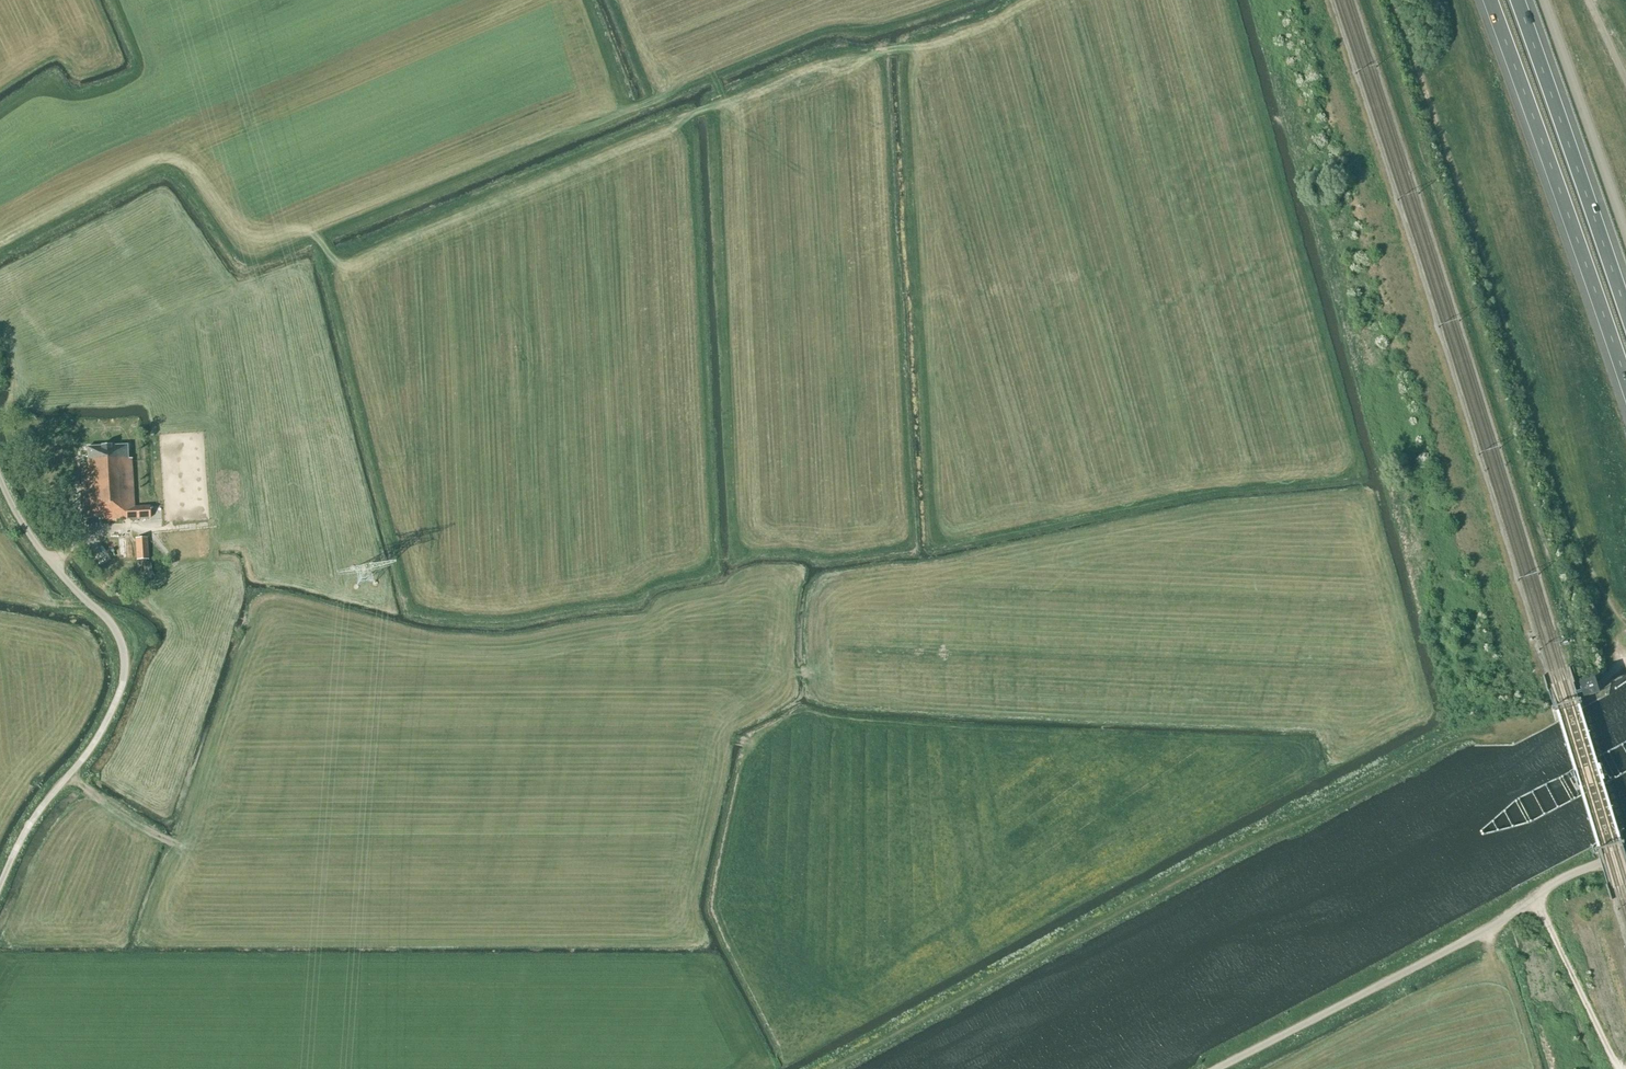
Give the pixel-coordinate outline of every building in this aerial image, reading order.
[(110,446),(110,445),(101,446),(101,447),(86,447),(87,457),(86,457),(86,464),(81,464),(83,519),(98,518),(98,520),(150,518),(149,506),(134,507),(132,458),(127,459),(126,446),(110,446)] [(136,560),(149,560),(147,538),(135,538),(136,560)] [(1583,700),(1599,696),(1595,679),(1579,684),(1583,700)]
